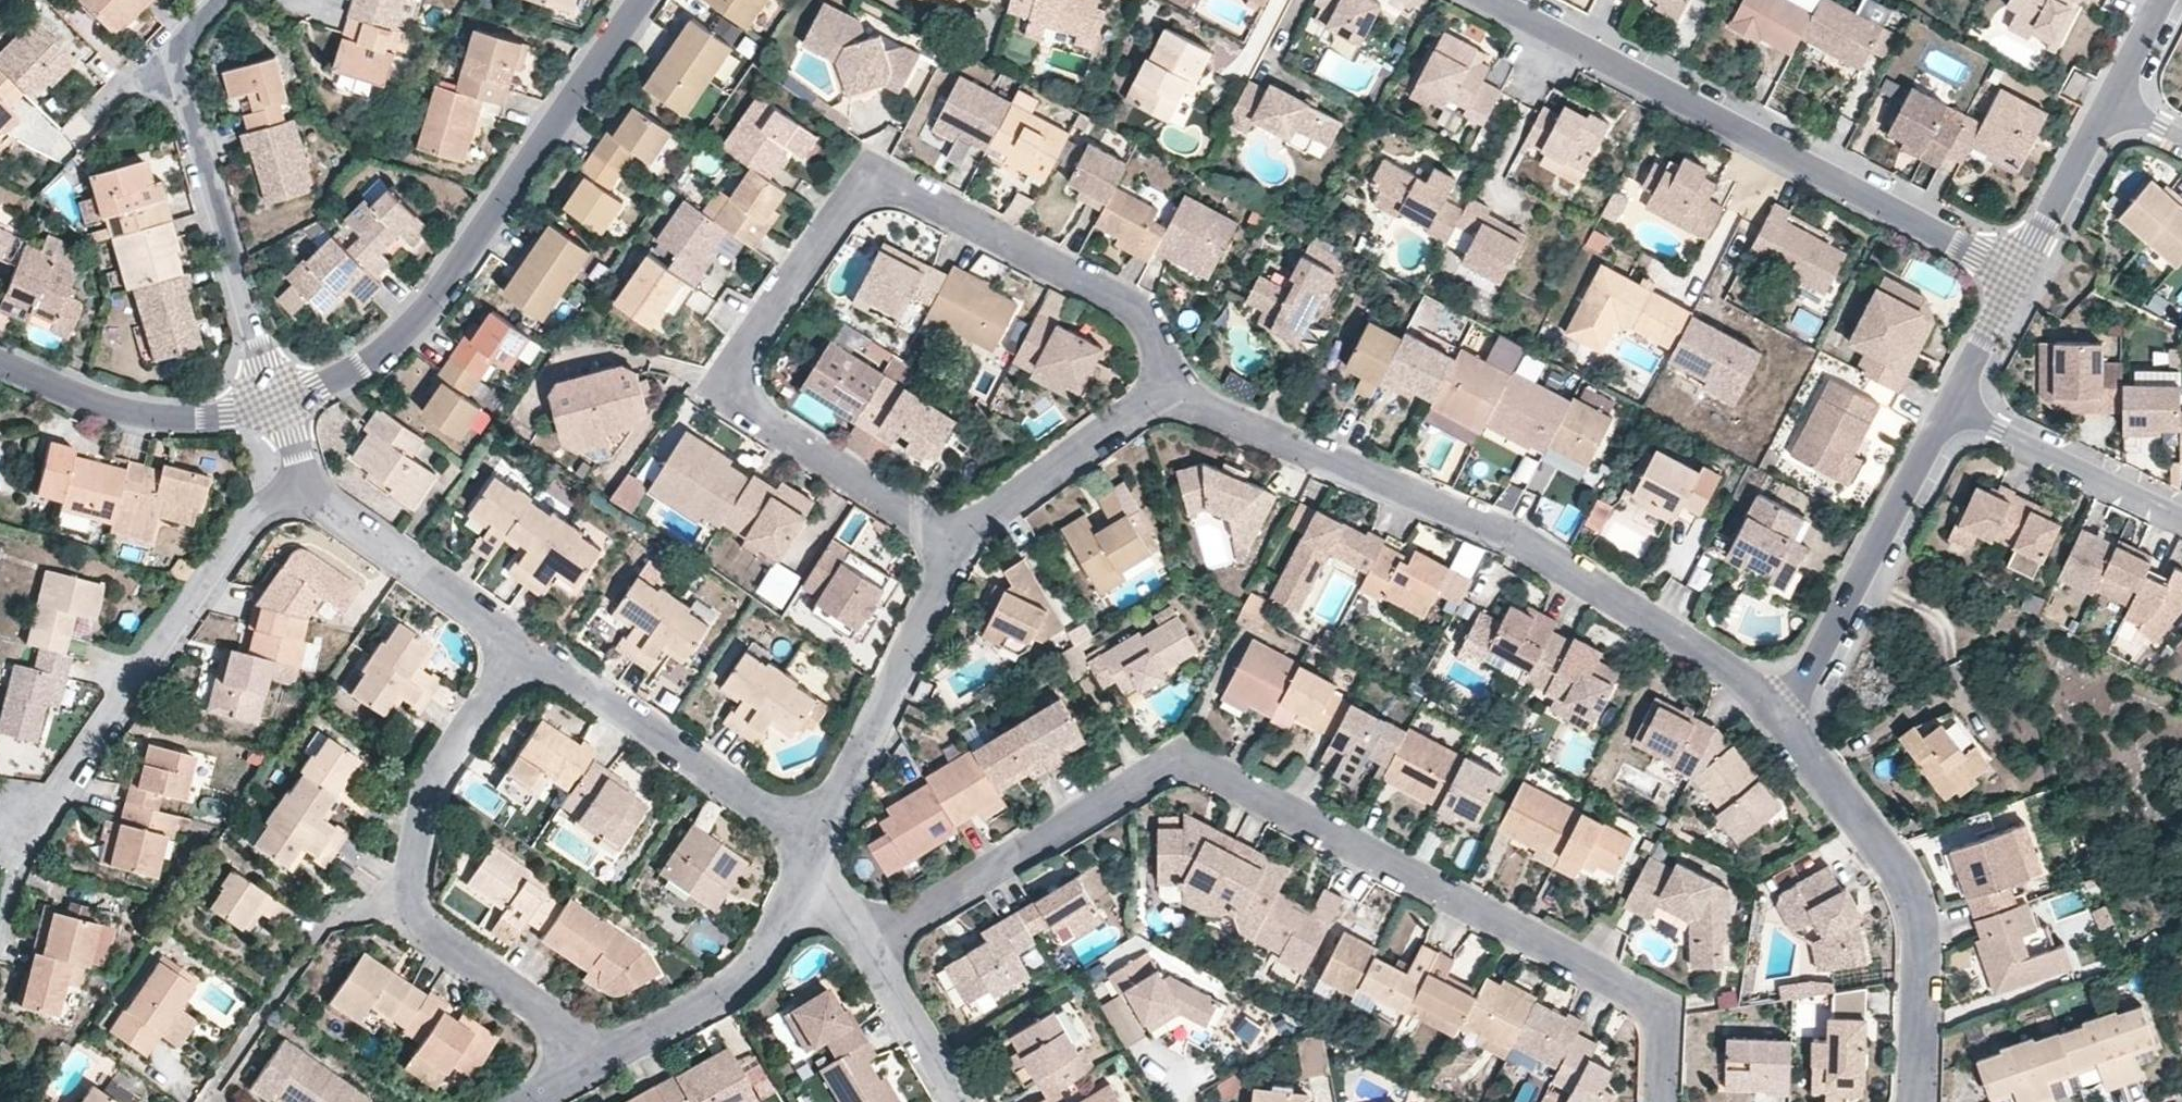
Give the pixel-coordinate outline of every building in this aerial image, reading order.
[(78,2),(113,36),(123,26),(126,29),(153,0),(75,0),(78,2)] [(348,17),(393,30),(402,0),(353,0),(348,17)] [(393,30),(398,32),(409,0),(402,0),(393,30)] [(552,7),(572,12),(576,0),(528,0),(552,7)] [(745,28),(763,0),(705,0),(745,28)] [(1046,27),(1077,36),(1096,42),(1107,3),(1096,0),(1010,0),(1006,11),(1029,17),(1028,22),(1046,27)] [(1335,13),(1328,27),(1362,44),(1383,4),(1375,0),(1316,0),(1315,3),(1335,13)] [(1752,32),(1761,36),(1793,52),(1801,37),(1813,12),(1789,0),(1743,0),(1729,28),(1749,39),(1752,32)] [(1801,37),(1861,69),(1882,27),(1832,1),(1831,0),(1819,0),(1813,12),(1801,37)] [(2069,4),(2063,0),(2008,0),(2006,4),(2015,9),(2007,25),(2028,36),(2031,29),(2051,40),(2069,4)] [(2069,4),(2051,40),(2031,29),(2028,36),(2056,51),(2082,0),(2063,0),(2069,4)] [(884,51),(878,33),(861,38),(855,19),(821,2),(800,44),(826,58),(834,63),(837,74),(862,86),(882,83),(899,91),(918,54),(902,45),(884,51)] [(332,70),(336,71),(378,84),(383,85),(398,32),(393,30),(348,17),(332,70)] [(673,35),(665,49),(708,79),(732,44),(692,18),(684,31),(680,39),(673,35)] [(1028,22),(1024,36),(1041,41),(1046,27),(1028,22)] [(45,84),(48,87),(50,89),(75,64),(34,24),(0,58),(0,73),(25,96),(28,100),(45,84)] [(673,35),(680,39),(684,31),(679,27),(673,35)] [(1151,57),(1148,56),(1126,99),(1166,121),(1177,99),(1189,78),(1195,82),(1211,51),(1166,28),(1151,57)] [(1487,74),(1470,64),(1477,49),(1445,32),(1417,84),(1467,110),(1463,117),(1483,127),(1502,90),(1485,80),(1487,74)] [(1752,32),(1749,39),(1757,43),(1761,36),(1752,32)] [(529,47),(477,33),(464,78),(504,89),(511,69),(517,71),(522,72),(529,47)] [(1077,36),(1073,45),(1093,52),(1096,42),(1077,36)] [(655,74),(646,87),(685,113),(708,79),(665,49),(656,61),(661,65),(655,74)] [(1487,54),(1477,49),(1470,64),(1487,74),(1490,69),(1482,65),(1487,54)] [(1495,57),(1488,80),(1502,85),(1510,62),(1495,57)] [(826,58),(833,95),(847,102),(877,92),(882,83),(862,86),(837,74),(834,63),(826,58)] [(231,99),(259,92),(265,110),(246,115),(251,132),(285,123),(279,102),(286,100),(275,59),(223,73),(231,99)] [(661,65),(656,61),(650,70),(655,74),(661,65)] [(517,71),(511,69),(504,89),(510,91),(517,71)] [(2067,91),(2077,96),(2086,78),(2075,72),(2067,91)] [(3,150),(12,140),(8,136),(20,124),(9,112),(25,96),(0,73),(0,146),(3,150)] [(990,141),(1011,101),(958,74),(935,120),(959,134),(986,148),(990,141)] [(1166,121),(1176,127),(1199,85),(1195,82),(1189,78),(1177,99),(1166,121)] [(1249,130),(1255,116),(1290,135),(1294,127),(1315,137),(1327,143),(1340,119),(1316,107),(1304,101),(1271,84),(1267,90),(1249,81),(1228,120),(1249,130)] [(48,87),(45,84),(28,100),(32,103),(48,87)] [(436,86),(434,93),(421,140),(420,147),(460,158),(471,118),(478,119),(484,100),(436,86)] [(1889,131),(1904,139),(1923,149),(1918,157),(1939,167),(1947,154),(1960,127),(1942,117),(1948,106),(1912,87),(1889,131)] [(1996,158),(2001,148),(2031,163),(2054,117),(2001,89),(1983,123),(1971,118),(1967,115),(1960,127),(1947,154),(1965,162),(1973,146),(1996,158)] [(786,159),(784,151),(787,146),(796,152),(809,132),(755,96),(720,147),(750,167),(766,178),(773,166),(782,165),(786,159)] [(1316,107),(1319,102),(1306,96),(1304,101),(1316,107)] [(990,141),(1009,152),(1029,163),(1027,170),(1044,179),(1069,130),(1011,101),(990,141)] [(1566,105),(1560,114),(1544,105),(1526,140),(1547,150),(1566,160),(1569,158),(1586,167),(1611,122),(1590,112),(1587,116),(1566,105)] [(624,121),(616,138),(636,152),(651,162),(672,132),(636,106),(624,121)] [(478,119),(471,118),(460,158),(465,161),(478,119)] [(624,121),(619,118),(610,132),(616,138),(624,121)] [(251,152),(258,150),(268,182),(261,184),(267,206),(310,194),(304,172),(311,170),(301,137),(296,120),(285,123),(251,132),(241,135),(246,153),(251,152)] [(935,120),(932,126),(955,140),(959,134),(935,120)] [(1290,135),(1286,141),(1306,151),(1315,137),(1294,127),(1290,135)] [(610,132),(604,140),(631,158),(636,152),(616,138),(610,132)] [(815,136),(809,132),(796,152),(802,155),(815,136)] [(1904,139),(1901,147),(1918,157),(1923,149),(1904,139)] [(604,140),(596,153),(621,171),(631,158),(604,140)] [(1088,142),(1069,179),(1092,193),(1088,200),(1101,208),(1113,186),(1126,161),(1088,142)] [(2026,173),(2031,163),(2001,148),(1996,158),(2026,173)] [(258,150),(251,152),(261,184),(268,182),(258,150)] [(1547,150),(1541,161),(1578,181),(1586,167),(1569,158),(1566,160),(1547,150)] [(1009,152),(1006,158),(1027,170),(1029,163),(1009,152)] [(613,184),(621,171),(596,153),(587,165),(613,184)] [(1659,155),(1655,164),(1674,175),(1679,164),(1659,155)] [(1653,192),(1645,207),(1707,239),(1723,207),(1708,200),(1711,192),(1698,186),(1703,176),(1706,168),(1684,157),(1679,164),(1674,175),(1655,164),(1642,187),(1653,192)] [(141,161),(134,163),(142,187),(149,185),(141,161)] [(88,177),(99,219),(163,200),(157,183),(149,185),(142,187),(134,163),(88,177)] [(1375,201),(1399,214),(1428,229),(1426,232),(1447,242),(1457,226),(1463,211),(1444,202),(1454,181),(1433,170),(1429,178),(1424,184),(1410,177),(1384,164),(1369,190),(1378,195),(1375,201)] [(582,171),(588,175),(609,190),(613,184),(587,165),(582,171)] [(771,223),(766,217),(772,207),(784,189),(766,178),(750,167),(714,221),(726,229),(755,248),(771,223)] [(588,175),(582,171),(572,185),(577,190),(588,175)] [(1415,171),(1410,177),(1424,184),(1429,178),(1415,171)] [(577,190),(566,207),(602,232),(623,200),(609,190),(588,175),(577,190)] [(1711,192),(1716,182),(1703,176),(1698,186),(1711,192)] [(2153,179),(2122,217),(2150,239),(2181,201),(2181,196),(2175,189),(2169,193),(2153,179)] [(1093,222),(1119,235),(1136,243),(1132,251),(1149,260),(1156,247),(1167,223),(1151,216),(1155,208),(1113,186),(1101,208),(1093,222)] [(1634,202),(1645,207),(1653,192),(1642,187),(1634,202)] [(347,218),(363,234),(348,251),(365,269),(377,281),(393,264),(391,261),(382,252),(416,216),(388,189),(373,204),(366,199),(347,218)] [(1173,256),(1177,250),(1212,269),(1237,220),(1183,193),(1167,223),(1156,247),(1173,256)] [(1457,226),(1476,238),(1464,263),(1502,284),(1527,238),(1505,226),(1501,233),(1483,223),(1488,216),(1491,210),(1470,198),(1463,211),(1457,226)] [(170,224),(163,200),(105,217),(112,241),(170,224)] [(684,200),(662,234),(679,248),(667,268),(683,279),(695,287),(706,271),(700,267),(714,248),(726,229),(714,221),(684,200)] [(1375,201),(1372,209),(1394,221),(1399,214),(1375,201)] [(2150,239),(2164,251),(2179,264),(2181,261),(2181,201),(2150,239)] [(1771,247),(1764,260),(1826,292),(1847,254),(1827,243),(1785,221),(1788,215),(1788,213),(1774,204),(1758,240),(1771,247)] [(778,212),(772,207),(766,217),(771,223),(778,212)] [(1827,243),(1830,237),(1788,215),(1785,221),(1827,243)] [(382,252),(391,261),(426,225),(416,216),(382,252)] [(1488,216),(1483,223),(1501,233),(1505,226),(1488,216)] [(126,292),(134,290),(180,277),(173,255),(179,253),(171,223),(170,224),(112,241),(121,271),(126,292)] [(531,244),(524,255),(566,284),(589,252),(550,225),(541,236),(538,243),(531,244)] [(0,232),(0,263),(15,269),(25,247),(26,243),(0,232)] [(541,236),(538,235),(531,244),(538,243),(541,236)] [(1132,251),(1136,243),(1119,235),(1117,242),(1132,251)] [(348,251),(333,236),(308,263),(311,267),(317,273),(299,293),(308,302),(325,318),(345,299),(341,296),(350,285),(354,289),(365,301),(381,285),(377,281),(365,269),(348,251)] [(883,240),(878,248),(904,262),(910,254),(883,240)] [(15,269),(4,297),(31,308),(29,315),(55,326),(58,320),(75,326),(80,313),(81,308),(79,302),(66,297),(77,273),(39,257),(40,253),(25,247),(15,269)] [(719,251),(714,248),(700,267),(706,271),(719,251)] [(910,254),(904,262),(878,248),(855,290),(898,314),(913,287),(933,297),(946,273),(910,254)] [(1177,250),(1173,256),(1208,275),(1212,269),(1177,250)] [(1288,275),(1294,278),(1286,292),(1256,275),(1244,297),(1262,308),(1274,315),(1269,326),(1283,334),(1295,340),(1332,270),(1299,253),(1288,275)] [(503,294),(526,308),(542,319),(566,284),(524,255),(515,270),(519,272),(512,280),(503,294)] [(667,268),(647,255),(614,303),(638,320),(649,328),(663,308),(683,279),(667,268)] [(317,273),(311,267),(292,286),(299,293),(317,273)] [(933,297),(926,312),(967,334),(992,348),(1016,302),(950,267),(946,273),(933,297)] [(1601,353),(1612,333),(1629,328),(1672,350),(1691,317),(1692,312),(1649,290),(1646,295),(1636,290),(1638,284),(1607,268),(1598,272),(1565,334),(1601,353)] [(519,272),(515,270),(508,277),(512,280),(519,272)] [(1908,370),(1934,320),(1923,296),(1884,275),(1878,287),(1920,310),(1895,363),(1908,370)] [(194,354),(185,322),(193,320),(185,295),(190,294),(185,276),(180,277),(134,290),(144,326),(155,364),(194,354)] [(695,287),(683,279),(663,308),(675,316),(695,287)] [(1638,284),(1636,290),(1646,295),(1649,290),(1638,284)] [(354,289),(350,285),(341,296),(345,299),(354,289)] [(1908,370),(1895,363),(1920,310),(1878,287),(1850,341),(1865,349),(1854,369),(1897,391),(1908,370)] [(308,302),(299,293),(284,308),(293,317),(308,302)] [(0,306),(0,311),(26,323),(29,315),(31,308),(4,297),(0,306)] [(1262,308),(1257,319),(1269,326),(1274,315),(1262,308)] [(483,326),(473,341),(494,355),(511,366),(532,336),(494,311),(483,326)] [(1034,368),(1038,361),(1082,384),(1090,368),(1097,357),(1101,347),(1061,326),(1036,312),(1012,359),(1034,368)] [(1668,359),(1706,379),(1711,370),(1741,387),(1760,354),(1691,317),(1672,350),(1668,359)] [(1368,394),(1378,378),(1401,335),(1369,319),(1345,364),(1361,373),(1354,386),(1359,389),(1368,394)] [(69,341),(75,326),(58,320),(55,326),(52,333),(69,341)] [(194,354),(201,352),(193,320),(185,322),(194,354)] [(494,355),(473,341),(483,326),(478,323),(464,345),(489,362),(494,355)] [(1396,390),(1400,381),(1415,389),(1432,397),(1452,358),(1405,330),(1401,335),(1378,378),(1389,386),(1396,390)] [(828,340),(807,374),(830,389),(824,401),(874,431),(902,386),(828,340)] [(480,376),(489,362),(464,345),(454,358),(480,376)] [(1460,346),(1452,358),(1432,397),(1428,403),(1467,424),(1480,430),(1485,422),(1490,412),(1511,374),(1460,346)] [(2105,403),(2059,402),(2058,346),(2039,346),(2040,403),(2056,420),(2104,420),(2105,403)] [(2106,346),(2058,346),(2059,402),(2105,403),(2106,346)] [(1103,360),(1097,357),(1090,368),(1097,373),(1103,360)] [(445,371),(455,378),(471,389),(480,376),(454,358),(445,371)] [(1103,360),(1097,373),(1111,380),(1117,367),(1103,360)] [(1075,396),(1082,384),(1038,361),(1034,368),(1032,373),(1075,396)] [(561,393),(572,392),(575,407),(556,411),(563,435),(580,446),(609,439),(606,427),(637,420),(647,406),(641,376),(626,379),(623,369),(558,383),(561,393)] [(1511,374),(1490,412),(1534,436),(1529,444),(1536,448),(1542,451),(1547,443),(1570,400),(1513,370),(1511,374)] [(1706,379),(1702,387),(1732,403),(1741,387),(1711,370),(1706,379)] [(471,389),(455,378),(445,371),(430,393),(435,396),(445,381),(466,397),(471,389)] [(807,374),(800,385),(824,401),(830,389),(807,374)] [(1879,406),(1828,380),(1790,454),(1832,477),(1846,450),(1855,455),(1865,435),(1879,406)] [(462,438),(482,408),(466,397),(445,381),(435,396),(424,411),(462,438)] [(1400,381),(1396,390),(1410,397),(1415,389),(1400,381)] [(2180,383),(2123,382),(2123,407),(2123,433),(2148,433),(2148,424),(2162,425),(2180,425),(2180,406),(2180,383)] [(575,407),(572,392),(561,393),(558,383),(553,403),(556,411),(575,407)] [(891,442),(895,437),(923,454),(933,438),(941,443),(955,420),(902,386),(874,431),(891,442)] [(1569,455),(1586,464),(1612,416),(1573,395),(1570,400),(1547,443),(1569,455)] [(1428,403),(1420,419),(1472,447),(1480,430),(1467,424),(1428,403)] [(356,458),(377,473),(395,486),(392,492),(415,508),(439,475),(415,457),(426,439),(381,409),(368,428),(373,433),(381,438),(375,447),(368,442),(356,458)] [(1490,412),(1485,422),(1527,446),(1529,444),(1534,436),(1490,412)] [(2148,424),(2148,433),(2161,433),(2162,425),(2148,424)] [(381,438),(373,433),(368,442),(375,447),(381,438)] [(667,471),(657,487),(702,516),(719,526),(723,519),(743,488),(720,472),(725,466),(727,462),(716,454),(682,433),(660,467),(667,471)] [(580,446),(597,458),(612,453),(609,439),(580,446)] [(61,505),(59,513),(112,525),(124,478),(126,472),(74,460),(75,451),(45,445),(34,499),(61,505)] [(1669,516),(1673,518),(1677,511),(1680,505),(1686,494),(1703,503),(1717,474),(1700,465),(1696,471),(1652,450),(1649,456),(1629,495),(1669,516)] [(1664,524),(1669,516),(1629,495),(1649,456),(1641,452),(1617,498),(1664,524)] [(1189,511),(1208,506),(1232,516),(1240,560),(1276,492),(1241,477),(1205,461),(1177,470),(1189,511)] [(147,467),(129,463),(126,472),(124,478),(143,484),(145,474),(147,467)] [(159,477),(145,474),(143,484),(124,478),(112,525),(110,530),(156,543),(166,503),(177,506),(198,511),(202,512),(210,477),(162,465),(161,471),(159,477)] [(518,485),(522,478),(501,465),(495,473),(516,488),(518,485)] [(743,488),(748,480),(725,466),(720,472),(743,488)] [(147,467),(145,474),(159,477),(161,471),(147,467)] [(667,471),(660,467),(645,490),(652,495),(657,487),(667,471)] [(633,511),(649,482),(626,470),(611,500),(633,511)] [(392,492),(395,486),(377,473),(372,479),(392,492)] [(495,473),(472,506),(492,521),(488,528),(483,535),(479,532),(470,544),(488,558),(502,537),(507,530),(530,498),(533,494),(518,485),(516,488),(495,473)] [(743,488),(723,519),(746,535),(778,555),(784,546),(802,515),(772,496),(775,491),(751,475),(748,480),(743,488)] [(811,501),(781,482),(775,491),(772,496),(802,515),(811,501)] [(1992,495),(1975,487),(1957,528),(1952,525),(1944,540),(1968,551),(1975,537),(1989,542),(1990,540),(2002,514),(2012,493),(2013,491),(1997,484),(1992,495)] [(533,494),(530,498),(552,513),(554,509),(558,503),(536,487),(533,494)] [(652,495),(649,498),(695,527),(702,516),(657,487),(652,495)] [(1095,499),(1109,523),(1102,527),(1095,531),(1091,525),(1067,539),(1070,545),(1092,581),(1115,566),(1118,570),(1157,547),(1148,531),(1140,536),(1111,489),(1095,499)] [(1798,540),(1790,537),(1801,517),(1758,493),(1726,556),(1735,561),(1744,567),(1746,563),(1750,557),(1776,571),(1780,562),(1793,569),(1805,546),(1798,540)] [(1990,540),(2001,545),(2041,562),(2057,524),(2045,518),(2029,510),(2032,502),(2012,493),(2002,514),(1990,540)] [(1697,514),(1703,503),(1686,494),(1680,505),(1697,514)] [(1613,504),(1596,496),(1583,521),(1599,529),(1613,504)] [(530,498),(507,530),(529,547),(524,553),(520,561),(516,558),(508,571),(523,581),(568,518),(554,509),(552,513),(530,498)] [(2032,502),(2029,510),(2045,518),(2048,510),(2032,502)] [(194,525),(198,511),(177,506),(173,519),(194,525)] [(488,528),(492,521),(472,506),(467,513),(488,528)] [(1272,594),(1297,607),(1329,547),(1369,567),(1382,543),(1384,538),(1366,530),(1364,531),(1330,515),(1315,507),(1272,594)] [(1091,525),(1082,512),(1060,527),(1067,539),(1091,525)] [(1809,521),(1801,517),(1790,537),(1798,540),(1809,521)] [(553,573),(558,566),(580,580),(603,548),(582,533),(583,529),(568,518),(523,581),(542,595),(550,583),(547,581),(553,573)] [(583,529),(582,533),(603,548),(609,537),(587,524),(583,529)] [(2115,545),(2081,529),(2058,578),(2091,594),(2094,588),(2115,545)] [(507,530),(502,537),(524,553),(529,547),(507,530)] [(837,571),(852,548),(852,547),(833,534),(828,543),(817,559),(837,571)] [(746,535),(739,546),(771,566),(778,555),(746,535)] [(1414,550),(1410,557),(1400,552),(1382,543),(1369,567),(1358,587),(1377,598),(1381,595),(1422,616),(1435,591),(1448,567),(1414,550)] [(2094,588),(2129,604),(2147,567),(2152,556),(2134,547),(2131,552),(2115,545),(2094,588)] [(868,614),(865,611),(874,598),(877,601),(892,575),(852,548),(837,571),(815,608),(855,635),(868,614)] [(279,569),(289,577),(282,585),(271,579),(261,594),(252,607),(300,620),(316,596),(339,613),(357,587),(318,559),(307,552),(302,551),(294,552),(290,555),(286,559),(279,569)] [(1702,551),(1695,572),(1711,578),(1718,557),(1702,551)] [(776,559),(756,587),(781,605),(802,577),(776,559)] [(1009,582),(1019,587),(1015,594),(996,586),(993,591),(987,602),(996,607),(988,625),(1028,644),(1033,636),(1042,639),(1062,626),(1021,559),(1003,570),(1009,582)] [(1770,581),(1784,588),(1793,569),(1780,562),(1776,571),(1772,578),(1770,581)] [(662,584),(666,577),(645,563),(639,572),(659,586),(662,584)] [(558,566),(553,573),(575,587),(580,580),(558,566)] [(1470,578),(1448,567),(1435,591),(1457,602),(1467,585),(1470,578)] [(2147,567),(2129,604),(2123,617),(2139,625),(2136,630),(2151,642),(2177,611),(2181,605),(2181,572),(2173,568),(2167,578),(2164,585),(2157,582),(2160,575),(2147,567)] [(279,569),(271,579),(282,585),(289,577),(279,569)] [(613,644),(631,657),(675,593),(662,584),(659,586),(639,572),(615,606),(636,620),(632,627),(628,634),(623,631),(613,644)] [(105,587),(48,574),(30,648),(43,651),(69,658),(73,640),(78,619),(97,623),(105,587)] [(2167,578),(2160,575),(2157,582),(2164,585),(2167,578)] [(663,648),(667,641),(687,655),(711,621),(690,608),(692,603),(675,593),(631,657),(650,670),(660,656),(658,654),(663,648)] [(692,603),(690,608),(711,621),(717,612),(696,598),(692,603)] [(877,601),(874,598),(865,611),(868,614),(877,601)] [(1530,617),(1519,611),(1506,605),(1497,622),(1476,611),(1452,657),(1461,662),(1466,652),(1479,660),(1485,648),(1529,670),(1550,632),(1555,622),(1545,617),(1534,612),(1530,617)] [(615,606),(611,612),(632,627),(636,620),(615,606)] [(1524,606),(1519,611),(1530,617),(1534,612),(1524,606)] [(246,634),(250,635),(245,656),(273,664),(298,670),(302,648),(297,646),(303,621),(300,620),(252,607),(246,634)] [(1197,647),(1176,613),(1141,634),(1138,630),(1088,660),(1102,684),(1117,676),(1114,669),(1125,663),(1136,682),(1140,688),(1164,674),(1162,667),(1197,647)] [(427,671),(418,666),(412,661),(428,639),(396,617),(381,638),(377,636),(364,651),(428,696),(442,677),(428,669),(427,671)] [(97,623),(78,619),(73,640),(92,644),(97,623)] [(988,625),(983,636),(1018,652),(1026,647),(1028,644),(988,625)] [(1586,730),(1614,677),(1593,666),(1596,659),(1600,651),(1585,644),(1573,638),(1570,642),(1550,632),(1529,670),(1525,680),(1544,689),(1544,693),(1553,697),(1573,707),(1567,717),(1566,720),(1586,730)] [(753,637),(746,646),(767,660),(770,657),(774,651),(753,637)] [(1273,712),(1281,698),(1300,661),(1251,637),(1225,687),(1250,700),(1273,712)] [(433,643),(428,639),(412,661),(418,666),(433,643)] [(667,641),(663,648),(683,662),(687,655),(667,641)] [(722,719),(739,731),(783,667),(770,657),(767,660),(746,646),(724,679),(744,695),(740,701),(735,708),(732,705),(722,719)] [(17,669),(0,737),(38,747),(48,710),(52,710),(60,680),(71,681),(77,660),(69,658),(43,651),(37,674),(17,669)] [(217,669),(223,671),(219,688),(212,686),(207,706),(231,713),(229,721),(255,728),(271,669),(273,664),(245,656),(222,651),(217,669)] [(345,690),(377,712),(393,690),(397,694),(405,700),(403,705),(415,714),(428,696),(364,651),(357,664),(360,667),(345,690)] [(1596,659),(1593,666),(1614,677),(1618,672),(1596,659)] [(1333,734),(1351,701),(1332,691),(1338,681),(1300,661),(1281,698),(1300,709),(1317,718),(1314,725),(1333,734)] [(768,721),(773,715),(795,729),(801,721),(805,725),(810,719),(817,724),(830,703),(795,681),(798,677),(783,667),(739,731),(757,744),(767,730),(765,727),(768,721)] [(223,671),(217,669),(212,686),(219,688),(223,671)] [(740,701),(744,695),(724,679),(719,687),(740,701)] [(915,696),(924,701),(933,684),(923,679),(915,696)] [(71,681),(60,680),(52,710),(61,713),(63,709),(71,681)] [(1225,687),(1221,694),(1246,707),(1250,700),(1225,687)] [(397,694),(393,690),(377,712),(383,717),(397,694)] [(1082,733),(1060,696),(1024,718),(1020,719),(1048,766),(1063,758),(1061,753),(1058,747),(1082,733)] [(1553,697),(1548,707),(1567,717),(1573,707),(1553,697)] [(1632,743),(1652,754),(1670,764),(1669,767),(1680,773),(1689,777),(1692,773),(1715,729),(1707,724),(1686,713),(1655,697),(1632,743)] [(1337,765),(1354,736),(1363,741),(1360,747),(1388,763),(1406,731),(1351,701),(1333,734),(1321,756),(1337,765)] [(207,706),(204,715),(229,721),(231,713),(207,706)] [(1314,725),(1317,718),(1300,709),(1296,715),(1314,725)] [(790,736),(795,729),(773,715),(768,721),(790,736)] [(1964,758),(1977,748),(1951,715),(1913,729),(1921,739),(1937,726),(1964,758)] [(575,744),(534,717),(490,781),(524,804),(545,776),(565,790),(594,749),(578,738),(575,744)] [(1048,766),(1020,719),(973,746),(994,781),(1024,763),(1028,770),(1032,777),(1048,766)] [(1388,763),(1382,776),(1438,805),(1465,754),(1410,725),(1406,731),(1388,763)] [(1738,839),(1780,805),(1751,768),(1735,747),(1716,726),(1715,729),(1692,773),(1719,808),(1716,812),(1738,839)] [(1977,748),(1964,758),(1937,726),(1921,739),(1913,729),(1912,730),(1898,741),(1921,770),(1946,801),(1954,793),(1960,799),(1975,787),(1970,782),(1986,770),(1983,766),(1989,762),(1977,748)] [(328,734),(317,727),(302,750),(308,755),(312,756),(328,734)] [(1086,739),(1082,733),(1058,747),(1061,753),(1086,739)] [(308,755),(299,771),(332,794),(339,800),(360,814),(373,796),(360,787),(358,789),(349,784),(344,780),(359,755),(328,734),(312,756),(308,755)] [(146,746),(140,767),(135,789),(127,787),(123,805),(160,815),(165,796),(186,802),(187,797),(197,759),(146,746)] [(956,822),(970,814),(980,809),(1002,795),(998,787),(994,781),(973,746),(925,775),(929,781),(943,802),(956,822)] [(1465,752),(1465,754),(1438,805),(1455,815),(1459,807),(1477,817),(1489,793),(1500,772),(1465,752)] [(366,760),(359,755),(344,780),(349,784),(366,760)] [(597,826),(600,823),(624,839),(646,807),(622,790),(626,783),(591,759),(559,805),(579,819),(591,827),(597,826)] [(1028,770),(1024,763),(994,781),(998,787),(1028,770)] [(140,767),(133,765),(127,787),(135,789),(140,767)] [(299,771),(290,765),(276,786),(282,790),(285,792),(299,771)] [(282,790),(271,805),(333,849),(347,832),(334,823),(332,825),(325,821),(318,816),(332,794),(299,771),(285,792),(282,790)] [(887,870),(911,855),(958,827),(956,822),(943,802),(929,781),(915,790),(903,797),(908,806),(894,814),(883,821),(888,831),(870,841),(887,870)] [(1514,837),(1518,830),(1541,842),(1559,851),(1580,812),(1521,781),(1510,802),(1495,829),(1514,837)] [(646,807),(650,799),(626,783),(622,790),(646,807)] [(339,800),(332,794),(318,816),(325,821),(339,800)] [(1006,801),(1002,795),(980,809),(983,815),(1006,801)] [(908,806),(903,797),(890,805),(894,814),(908,806)] [(98,841),(103,843),(115,847),(115,853),(109,856),(107,868),(149,880),(161,840),(171,841),(177,818),(160,815),(123,805),(117,826),(102,823),(98,841)] [(255,845),(283,865),(298,843),(304,848),(311,853),(309,857),(322,867),(333,849),(271,805),(262,818),(265,821),(251,841),(255,845)] [(1459,807),(1455,815),(1473,825),(1476,820),(1477,817),(1459,807)] [(1157,824),(1158,878),(1180,878),(1180,881),(1184,881),(1184,898),(1200,906),(1231,850),(1236,839),(1184,811),(1185,823),(1157,824)] [(1579,867),(1583,860),(1595,866),(1613,876),(1632,838),(1580,812),(1559,851),(1552,865),(1574,877),(1579,867)] [(262,818),(255,814),(242,834),(244,837),(251,841),(265,821),(262,818)] [(579,819),(577,824),(592,834),(597,826),(591,827),(579,819)] [(2031,874),(2043,870),(2027,821),(2013,826),(2031,874)] [(597,826),(592,834),(616,851),(624,839),(600,823),(597,826)] [(701,903),(717,882),(726,888),(745,859),(702,831),(691,825),(658,874),(701,903)] [(2015,904),(2008,882),(2031,874),(2013,826),(1951,846),(1955,858),(1960,872),(1968,868),(1976,892),(1967,895),(1975,917),(2015,904)] [(1518,830),(1514,837),(1536,850),(1541,842),(1518,830)] [(1236,839),(1231,850),(1284,878),(1290,867),(1236,839)] [(96,866),(107,868),(109,856),(115,853),(115,847),(103,843),(96,866)] [(283,865),(290,870),(304,848),(298,843),(283,865)] [(492,903),(498,899),(505,905),(502,910),(499,916),(519,930),(528,918),(546,930),(563,905),(545,892),(527,880),(532,872),(494,845),(466,884),(492,903)] [(1213,913),(1229,907),(1237,911),(1243,930),(1255,935),(1279,889),(1284,878),(1231,850),(1200,906),(1213,913)] [(1683,906),(1687,900),(1701,908),(1700,939),(1690,939),(1689,968),(1718,969),(1718,945),(1724,945),(1725,923),(1730,922),(1731,889),(1680,863),(1674,874),(1664,868),(1665,865),(1648,856),(1623,904),(1650,917),(1658,903),(1662,896),(1683,906)] [(1583,860),(1579,867),(1591,872),(1595,866),(1583,860)] [(1797,928),(1823,915),(1830,930),(1830,934),(1834,967),(1867,961),(1859,917),(1864,914),(1855,897),(1848,885),(1845,887),(1830,863),(1784,890),(1783,902),(1797,928)] [(211,909),(239,929),(254,908),(259,911),(268,917),(265,921),(279,930),(290,912),(228,868),(218,882),(221,885),(207,905),(211,909)] [(1967,895),(1976,892),(1968,868),(1960,872),(1967,895)] [(532,872),(527,880),(545,892),(551,885),(532,872)] [(196,898),(207,905),(221,885),(218,882),(210,878),(196,898)] [(1051,926),(1056,932),(1068,926),(1071,932),(1100,915),(1078,878),(1017,912),(1032,936),(1051,926)] [(726,888),(717,882),(701,903),(711,910),(726,888)] [(1326,886),(1310,914),(1292,904),(1294,898),(1279,889),(1255,935),(1282,950),(1308,964),(1330,923),(1325,921),(1328,918),(1333,916),(1344,895),(1326,886)] [(1662,896),(1658,903),(1690,919),(1690,939),(1700,939),(1701,908),(1687,900),(1683,906),(1662,896)] [(587,968),(593,961),(600,966),(595,982),(598,984),(602,988),(613,992),(621,992),(648,980),(639,959),(645,950),(569,897),(563,905),(546,930),(542,936),(587,968)] [(502,910),(505,905),(498,899),(492,903),(502,910)] [(1983,958),(1990,956),(1994,966),(1986,969),(1993,987),(1995,990),(2071,965),(2064,940),(2053,944),(2025,954),(2018,932),(2034,927),(2024,900),(2015,904),(1975,917),(1981,936),(1976,938),(1979,948),(1983,958)] [(259,911),(254,908),(239,929),(245,933),(259,911)] [(57,914),(48,911),(42,935),(51,937),(57,914)] [(984,937),(988,941),(966,953),(950,962),(973,1000),(989,992),(991,996),(1027,975),(1015,954),(1035,942),(1032,936),(1017,912),(983,933),(984,937)] [(37,953),(37,956),(86,969),(91,970),(98,942),(102,927),(57,914),(51,937),(42,935),(37,953)] [(1071,932),(1076,939),(1104,923),(1100,915),(1071,932)] [(1379,948),(1345,932),(1322,975),(1355,992),(1360,984),(1376,954),(1379,948)] [(1820,970),(1834,967),(1830,934),(1818,940),(1820,970)] [(964,949),(966,953),(988,941),(984,937),(964,949)] [(1410,963),(1427,971),(1438,950),(1422,941),(1410,963)] [(327,997),(356,1018),(368,1001),(384,1012),(404,1026),(425,995),(361,949),(327,997)] [(645,950),(639,959),(648,980),(658,975),(645,950)] [(1282,950),(1278,956),(1305,970),(1308,964),(1282,950)] [(1463,1021),(1476,995),(1445,979),(1449,972),(1455,958),(1438,950),(1427,971),(1422,979),(1414,997),(1463,1021)] [(197,977),(163,954),(111,1030),(145,1054),(159,1034),(178,1007),(197,977)] [(1376,954),(1360,984),(1407,1009),(1414,997),(1422,979),(1376,954)] [(25,1010),(59,1018),(67,987),(81,991),(86,969),(37,956),(33,975),(25,1010)] [(1986,969),(1994,966),(1990,956),(1983,958),(1986,969)] [(1221,1002),(1170,977),(1163,980),(1156,970),(1147,975),(1137,960),(1110,975),(1122,995),(1127,993),(1147,1023),(1175,1006),(1181,1012),(1189,1016),(1209,1025),(1221,1002)] [(586,976),(595,982),(600,966),(593,961),(587,968),(584,973),(586,976)] [(950,962),(943,967),(967,1005),(973,1000),(950,962)] [(1449,972),(1445,979),(1476,995),(1480,989),(1449,972)] [(33,975),(27,973),(19,1009),(25,1010),(33,975)] [(1476,995),(1463,1021),(1509,1047),(1514,1039),(1525,1017),(1533,1000),(1486,975),(1480,989),(1476,995)] [(1829,989),(1833,989),(1832,981),(1810,979),(1778,984),(1780,997),(1829,989)] [(1829,989),(1828,1038),(1813,1038),(1811,1089),(1825,1090),(1834,1081),(1841,1081),(1841,1091),(1845,1092),(1863,1092),(1867,983),(1833,989),(1829,989)] [(1355,992),(1352,998),(1400,1024),(1407,1009),(1360,984),(1355,992)] [(812,1046),(826,1039),(836,1058),(865,1040),(859,1029),(855,1021),(848,1024),(841,1012),(827,989),(790,1010),(812,1046)] [(475,1023),(469,1032),(454,1021),(440,1011),(445,1003),(428,990),(425,995),(404,1026),(401,1031),(418,1044),(413,1052),(444,1074),(449,1066),(468,1078),(496,1038),(475,1023)] [(1078,1055),(1041,991),(1000,1015),(1024,1058),(1036,1079),(1057,1066),(1078,1055)] [(1796,996),(1797,1026),(1812,1025),(1811,996),(1796,996)] [(1458,1030),(1463,1021),(1414,997),(1407,1009),(1455,1035),(1458,1030)] [(2118,1004),(2101,1010),(2126,1079),(2143,1073),(2134,1048),(2133,1042),(2156,1035),(2143,999),(2121,1008),(2118,1004)] [(1525,1017),(1514,1039),(1559,1063),(1578,1031),(1584,1020),(1567,1012),(1564,1016),(1533,1000),(1525,1017)] [(384,1012),(368,1001),(356,1018),(371,1029),(384,1012)] [(1181,1012),(1175,1006),(1147,1023),(1151,1030),(1181,1012)] [(195,1019),(178,1007),(159,1034),(175,1047),(195,1019)] [(848,1024),(855,1021),(847,1008),(841,1012),(848,1024)] [(804,1050),(812,1046),(790,1010),(784,1013),(794,1032),(804,1050)] [(2062,1028),(2074,1064),(2097,1056),(2100,1062),(2108,1085),(2126,1079),(2101,1010),(2085,1016),(2086,1021),(2062,1028)] [(460,1012),(454,1021),(469,1032),(475,1023),(460,1012)] [(1000,1015),(988,1022),(1013,1064),(1024,1058),(1000,1015)] [(1251,1019),(1237,1037),(1254,1051),(1268,1034),(1251,1019)] [(1463,1021),(1458,1030),(1505,1056),(1507,1052),(1509,1047),(1463,1021)] [(2050,1072),(2074,1064),(2062,1028),(2037,1037),(2036,1033),(2020,1039),(2042,1101),(2059,1101),(2060,1101),(2052,1079),(2050,1072)] [(1602,1085),(1611,1068),(1589,1057),(1597,1041),(1578,1031),(1559,1063),(1553,1076),(1571,1085),(1565,1097),(1574,1101),(1605,1101),(1611,1091),(1602,1085)] [(1329,1072),(1323,1032),(1298,1035),(1304,1076),(1329,1072)] [(2133,1042),(2134,1048),(2157,1042),(2156,1035),(2133,1042)] [(1788,1093),(1790,1039),(1725,1037),(1722,1081),(1749,1082),(1749,1079),(1766,1079),(1766,1089),(1766,1093),(1788,1093)] [(1509,1047),(1507,1052),(1553,1076),(1559,1063),(1514,1039),(1509,1047)] [(1991,1093),(2015,1084),(2017,1091),(2021,1101),(2042,1101),(2020,1039),(2002,1045),(2002,1049),(1978,1058),(1991,1093)] [(355,1089),(305,1054),(284,1040),(250,1087),(270,1101),(273,1097),(279,1101),(346,1101),(355,1089)] [(888,1084),(882,1087),(877,1079),(870,1068),(866,1060),(874,1055),(865,1040),(836,1058),(818,1069),(834,1095),(839,1101),(900,1101),(888,1084)] [(679,1081),(714,1061),(719,1072),(736,1062),(728,1048),(676,1076),(679,1081)] [(2074,1064),(2076,1070),(2100,1062),(2097,1056),(2074,1064)] [(757,1099),(736,1062),(719,1072),(714,1061),(679,1081),(676,1076),(654,1088),(662,1101),(751,1101),(757,1099)] [(2076,1070),(2074,1064),(2050,1072),(2052,1079),(2076,1070)] [(883,1076),(877,1079),(882,1087),(888,1084),(883,1076)] [(111,1077),(101,1091),(115,1101),(134,1101),(138,1095),(111,1077)] [(1749,1079),(1749,1082),(1722,1081),(1723,1087),(1766,1089),(1766,1079),(1749,1079)] [(1256,1101),(1308,1101),(1309,1093),(1296,1091),(1297,1082),(1276,1080),(1275,1088),(1259,1086),(1256,1101)] [(1825,1090),(1825,1101),(1844,1101),(1845,1092),(1841,1091),(1841,1081),(1834,1081),(1825,1090)] [(101,1091),(99,1090),(90,1083),(76,1101),(115,1101),(101,1091)] [(1109,1083),(1077,1101),(1121,1101),(1109,1083)] [(2017,1091),(2015,1084),(1991,1093),(1993,1098),(2017,1091)] [(654,1088),(629,1101),(662,1101),(654,1088)] [(369,1099),(355,1089),(346,1101),(368,1101),(369,1099)] [(1063,1100),(1055,1089),(1034,1101),(1059,1101),(1063,1100)]
